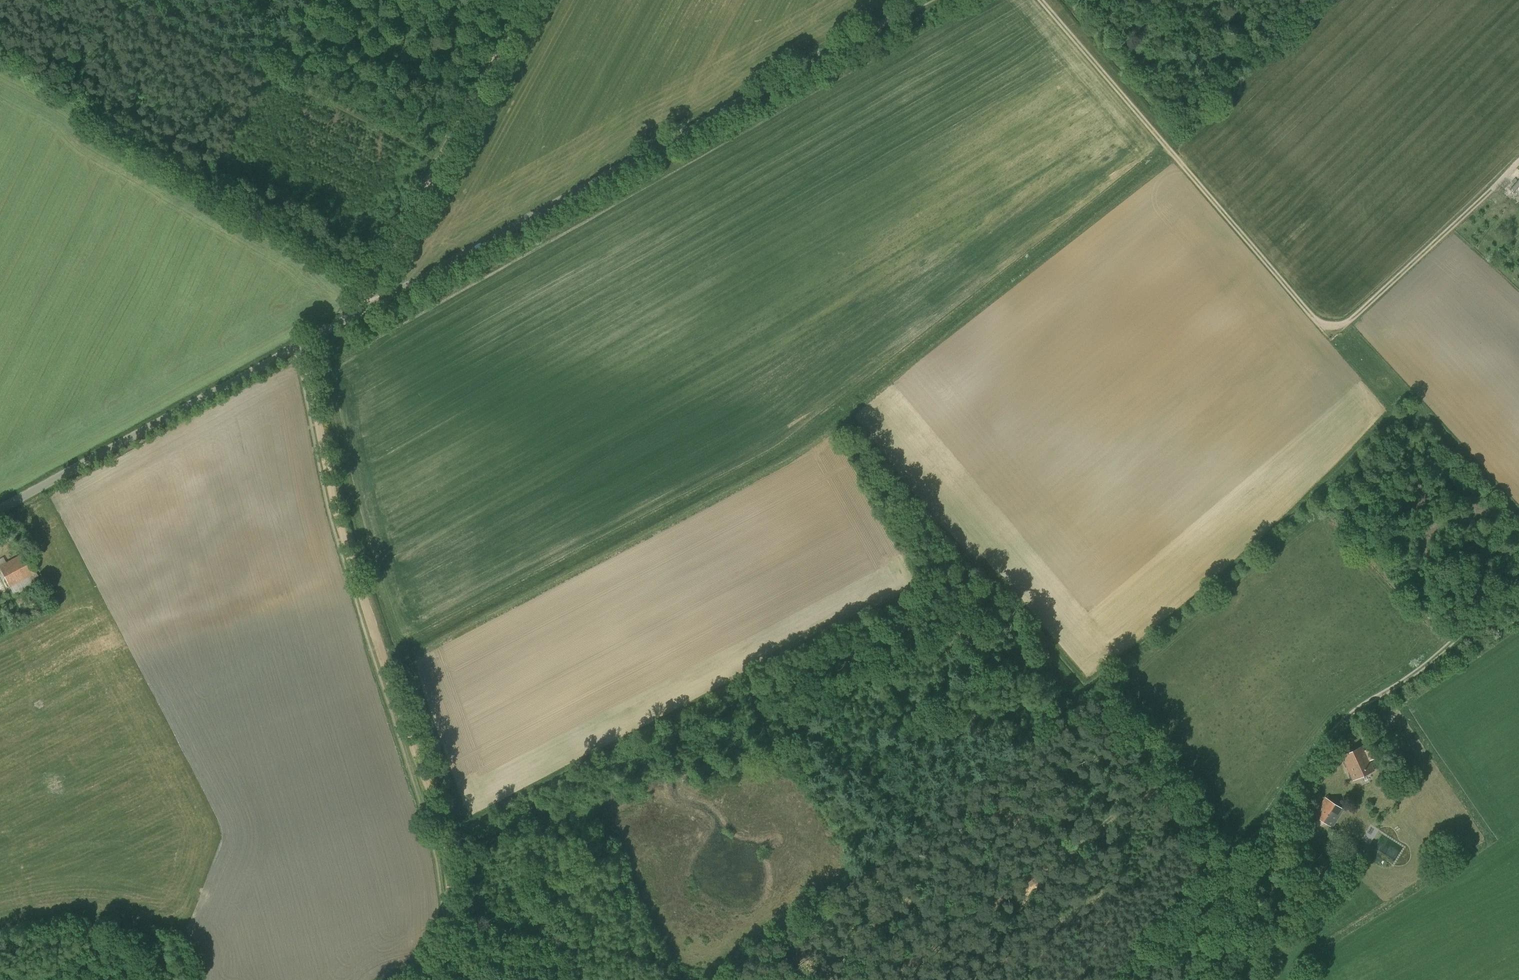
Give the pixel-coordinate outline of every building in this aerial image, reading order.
[(0,565),(0,570),(14,595),(41,581),(36,572),(37,571),(26,551),(0,565)] [(1342,755),(1353,780),(1374,770),(1372,764),(1369,760),(1379,755),(1375,745),(1365,750),(1363,745),(1342,755)] [(1325,797),(1313,815),(1333,828),(1345,809),(1325,797)] [(1379,850),(1377,855),(1394,863),(1396,857),(1379,850)] [(1321,854),(1310,865),(1321,876),(1332,865),(1321,854)]
